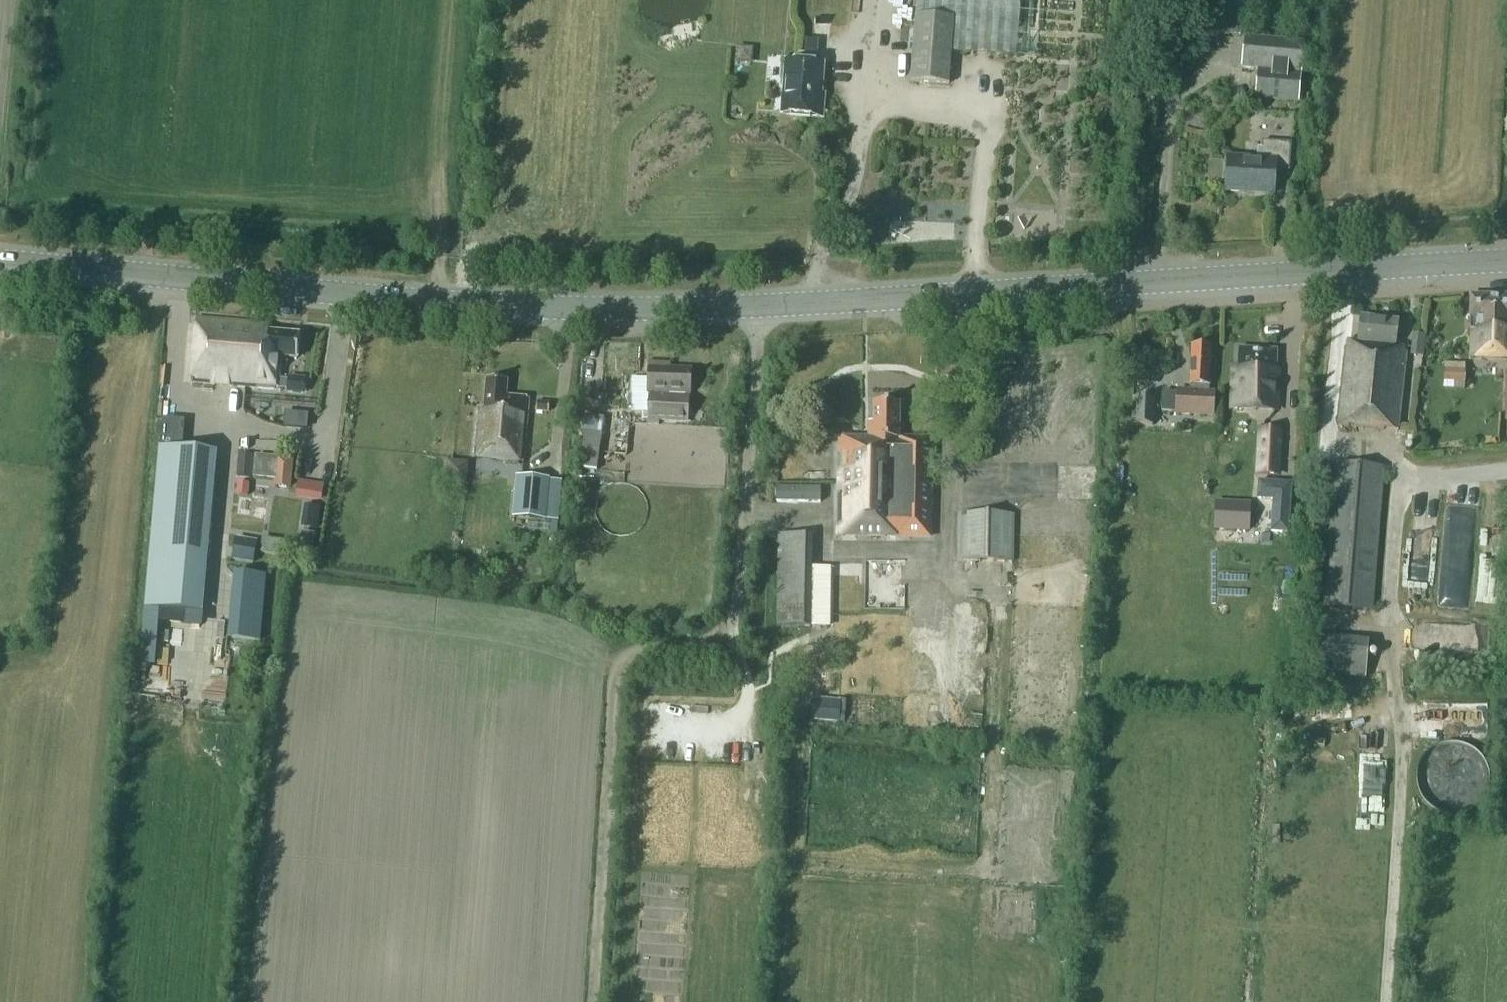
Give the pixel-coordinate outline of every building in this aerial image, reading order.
[(911,81),(949,84),(951,51),(1016,56),(1021,0),(917,0),(911,81)] [(1301,73),(1304,42),(1245,37),(1242,69),(1258,70),(1255,98),(1298,102),(1301,73)] [(786,61),(781,114),(823,117),(824,95),(821,95),(823,64),(786,61)] [(1289,170),(1291,143),(1262,141),(1261,159),(1228,157),(1226,191),(1273,194),(1275,169),(1287,169),(1287,170),(1289,170)] [(1506,357),(1506,295),(1471,295),(1470,329),(1472,329),(1472,356),(1506,357)] [(196,318),(191,383),(278,390),(278,388),(288,389),(288,391),(305,392),(306,379),(289,378),(289,380),(279,379),(281,357),(297,358),(300,334),(269,332),(270,325),(196,318)] [(1338,424),(1398,431),(1406,352),(1402,352),(1403,347),(1395,346),(1398,322),(1361,318),(1358,342),(1347,340),(1338,424)] [(1411,355),(1424,357),(1426,336),(1413,334),(1411,355)] [(1192,363),(1190,363),(1189,384),(1190,384),(1190,391),(1178,391),(1178,392),(1164,391),(1163,412),(1177,413),(1203,414),(1215,415),(1216,391),(1208,391),(1209,385),(1210,364),(1209,364),(1210,347),(1192,347),(1192,363)] [(1279,369),(1276,369),(1277,350),(1239,348),(1238,368),(1233,368),(1232,396),(1232,402),(1277,404),(1278,398),(1279,369)] [(668,393),(690,393),(691,369),(670,369),(670,363),(649,362),(648,394),(647,420),(688,423),(689,396),(668,395),(668,393)] [(1443,388),(1465,389),(1466,364),(1445,363),(1443,388)] [(478,407),(473,457),(477,457),(476,460),(521,464),(521,462),(525,462),(531,399),(508,396),(509,377),(485,375),(483,407),(478,407)] [(1135,424),(1154,425),(1155,398),(1137,397),(1135,424)] [(549,411),(550,403),(537,401),(536,410),(549,411)] [(309,402),(290,416),(299,427),(317,413),(309,402)] [(837,536),(930,537),(932,439),(899,439),(900,402),(873,402),(873,422),(868,422),(868,438),(839,437),(837,536)] [(581,416),(579,434),(585,435),(582,468),(597,470),(603,419),(581,416)] [(198,612),(213,453),(183,450),(186,421),(164,419),(146,607),(198,612)] [(1261,428),(1260,471),(1278,472),(1280,429),(1261,428)] [(276,487),(293,489),(296,459),(279,457),(276,487)] [(1323,607),(1372,611),(1384,467),(1322,462),(1322,464),(1323,464),(1320,505),(1331,506),(1323,607)] [(447,471),(446,481),(466,483),(467,473),(447,471)] [(516,476),(513,518),(547,521),(551,479),(516,476)] [(294,496),(320,502),(324,486),(298,480),(294,496)] [(1261,482),(1261,498),(1275,499),(1273,529),(1289,530),(1292,485),(1261,482)] [(774,501),(821,502),(822,486),(774,485),(774,501)] [(1250,531),(1251,490),(1214,489),(1213,530),(1250,531)] [(264,518),(266,498),(251,496),(249,516),(264,518)] [(961,561),(1013,563),(1014,514),(962,513),(961,561)] [(310,556),(314,534),(305,532),(301,554),(310,556)] [(283,559),(287,535),(273,534),(270,557),(283,559)] [(815,626),(832,627),(832,565),(812,565),(812,534),(779,534),(778,628),(772,628),(772,643),(814,643),(815,626)] [(242,536),(240,553),(252,555),(254,538),(242,536)] [(864,590),(865,565),(844,565),(844,590),(864,590)] [(268,598),(269,580),(250,579),(249,597),(268,598)] [(266,613),(268,598),(249,597),(247,611),(266,613)] [(1310,637),(1310,677),(1365,677),(1366,638),(1310,637)] [(825,699),(823,722),(834,723),(836,700),(825,699)] [(1435,811),(1453,816),(1471,811),(1485,797),(1489,780),(1485,761),(1471,748),(1453,744),(1435,748),(1422,761),(1417,780),(1422,797),(1435,811)]
